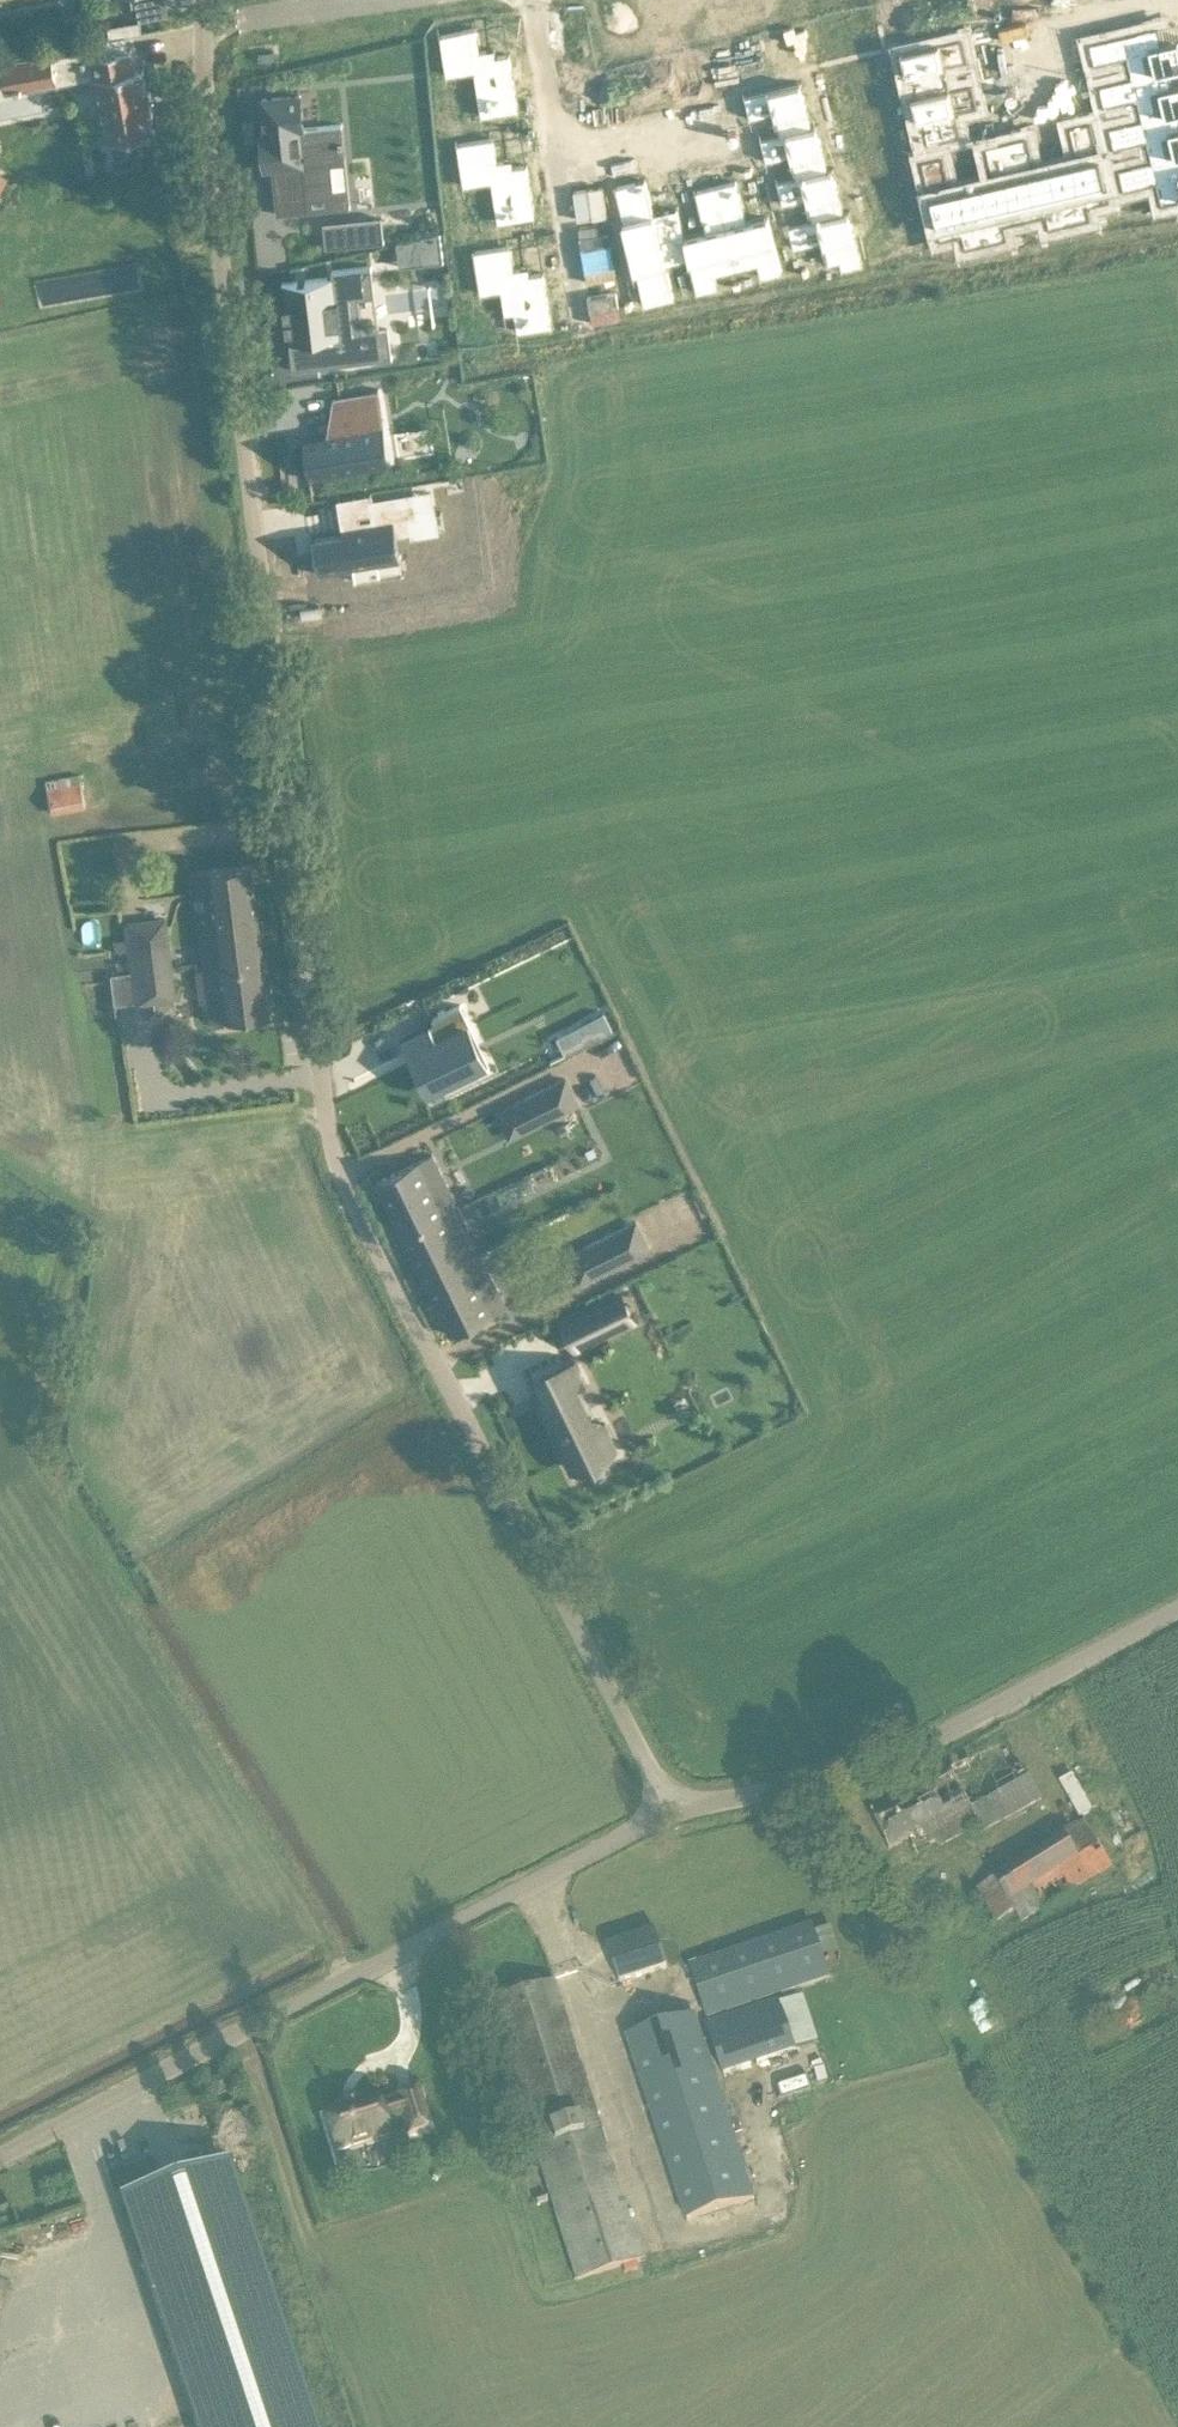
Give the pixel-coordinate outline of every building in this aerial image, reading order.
[(725,30),(763,21),(774,51),(793,44),(777,0),(754,0),(748,2),(748,0),(718,0),(725,30)] [(893,25),(913,20),(909,0),(887,0),(893,25)] [(600,37),(581,41),(593,95),(614,90),(606,57),(633,51),(622,5),(594,12),(600,37)] [(139,19),(106,25),(108,38),(142,32),(139,19)] [(1089,41),(1094,63),(1127,55),(1131,75),(1131,76),(1169,67),(1169,68),(1177,66),(1177,38),(1163,41),(1160,26),(1159,24),(1089,41)] [(476,26),(440,34),(446,75),(459,73),(474,71),(481,116),(519,110),(510,53),(496,55),(495,47),(480,50),(476,26)] [(990,29),(901,50),(906,73),(911,72),(917,94),(917,96),(950,88),(950,87),(967,83),(962,60),(968,59),(965,46),(992,40),(990,29)] [(132,50),(132,48),(91,55),(91,57),(95,76),(92,77),(92,78),(93,78),(104,139),(103,139),(103,141),(112,139),(116,157),(143,152),(140,134),(155,131),(155,130),(151,109),(152,109),(152,110),(154,109),(150,89),(149,89),(149,90),(147,90),(144,69),(144,68),(135,69),(131,50),(132,50)] [(55,53),(3,62),(8,90),(60,81),(55,53)] [(1099,83),(1104,105),(1136,97),(1141,117),(1141,118),(1177,109),(1177,110),(1177,82),(1173,83),(1169,68),(1169,67),(1131,76),(1131,75),(1099,83)] [(917,94),(912,96),(917,119),(922,117),(928,142),(961,134),(955,110),(978,105),(975,92),(994,88),(992,77),(967,83),(950,87),(950,88),(917,96),(917,94)] [(801,81),(744,95),(750,118),(774,112),(779,133),(812,126),(812,125),(801,81)] [(266,134),(261,134),(265,168),(272,167),(301,164),(306,208),(306,210),(334,207),(334,205),(329,161),(345,159),(342,125),(342,123),(304,127),(300,94),(262,98),(266,134)] [(1109,125),(1114,147),(1131,143),(1146,139),(1151,159),(1151,160),(1177,154),(1177,111),(1177,110),(1177,109),(1141,118),(1141,117),(1109,125)] [(1077,160),(1056,165),(1069,222),(1091,217),(1088,204),(1086,198),(1094,197),(1095,202),(1110,199),(1091,119),(1069,124),(1077,160)] [(779,133),(760,137),(766,161),(776,158),(790,155),(795,176),(796,177),(828,169),(828,168),(817,124),(812,125),(812,126),(779,133)] [(1027,134),(1006,139),(1025,219),(1039,215),(1037,210),(1045,208),(1046,214),(1049,227),(1069,222),(1056,165),(1035,170),(1027,134)] [(494,136),(456,142),(463,186),(491,181),(498,222),(536,216),(527,163),(514,165),(512,158),(498,160),(494,136)] [(994,179),(973,184),(986,242),(1007,237),(1004,224),(1003,218),(1010,217),(1011,222),(1025,219),(1006,139),(985,144),(994,179)] [(943,154),(921,159),(940,239),(954,235),(953,230),(961,228),(962,233),(965,247),(986,242),(973,184),(951,189),(943,154)] [(1118,167),(1124,189),(1156,181),(1161,203),(1177,199),(1177,154),(1151,160),(1151,159),(1136,163),(1118,167)] [(790,155),(776,158),(781,179),(795,176),(790,155)] [(781,179),(776,180),(782,203),(795,200),(806,198),(812,219),(812,220),(844,212),(844,211),(833,167),(828,168),(828,169),(796,177),(795,176),(781,179)] [(644,178),(616,185),(627,233),(625,233),(628,245),(684,232),(678,206),(654,212),(645,176),(643,177),(644,178)] [(737,179),(717,184),(736,269),(751,266),(749,260),(757,258),(758,264),(761,277),(783,272),(769,214),(747,220),(737,179)] [(685,235),(684,235),(690,258),(689,258),(697,293),(719,287),(716,274),(715,268),(722,267),(724,272),(736,269),(717,184),(695,189),(705,230),(685,235)] [(800,222),(782,226),(785,238),(791,236),(794,248),(823,240),(828,264),(840,261),(842,269),(863,264),(850,209),(844,211),(844,212),(812,220),(812,219),(800,222)] [(382,216),(323,222),(326,246),(385,240),(382,216)] [(440,232),(395,243),(399,266),(443,261),(440,232)] [(684,232),(628,245),(635,271),(636,271),(645,305),(675,298),(667,264),(689,258),(690,258),(684,235),(685,235),(684,232)] [(511,244),(473,249),(480,293),(492,291),(501,290),(505,314),(514,312),(517,331),(553,326),(545,271),(531,273),(529,265),(515,268),(511,244)] [(341,332),(337,295),(372,291),(369,270),(372,270),(371,265),(332,270),(333,276),(282,282),(285,305),(283,305),(287,331),(295,330),(296,340),(318,338),(321,366),(392,357),(392,352),(389,353),(386,327),(341,332)] [(327,433),(303,437),(310,478),(367,468),(364,451),(383,448),(380,429),(381,429),(378,413),(382,412),(379,390),(378,388),(333,395),(332,398),(333,398),(339,435),(328,437),(327,433)] [(343,532),(314,537),(320,572),(355,566),(357,577),(355,577),(356,579),(381,575),(379,562),(401,559),(396,533),(394,519),(417,515),(413,490),(371,497),(375,521),(342,526),(343,532)] [(47,788),(52,814),(87,808),(82,781),(47,788)] [(203,950),(205,968),(229,965),(229,964),(263,960),(251,863),(190,871),(193,894),(211,891),(218,949),(203,950)] [(166,917),(125,922),(131,970),(171,965),(166,917)] [(229,965),(205,968),(212,1021),(270,1013),(263,960),(229,964),(229,965)] [(171,965),(131,970),(135,1002),(175,997),(171,965)] [(434,1021),(401,1037),(402,1040),(408,1037),(420,1061),(417,1063),(421,1071),(432,1093),(486,1066),(476,1045),(458,1008),(462,1006),(461,1004),(432,1018),(434,1021)] [(613,1027),(607,1013),(583,1025),(590,1038),(613,1027)] [(527,1128),(578,1103),(566,1077),(514,1102),(527,1128)] [(469,1257),(457,1231),(468,1226),(455,1200),(443,1174),(432,1152),(377,1179),(398,1223),(425,1278),(469,1257)] [(597,1273),(649,1247),(636,1222),(585,1247),(597,1273)] [(425,1278),(452,1332),(473,1322),(506,1306),(489,1271),(478,1276),(469,1257),(425,1278)] [(613,1297),(589,1309),(601,1334),(625,1323),(613,1297)] [(582,1358),(545,1376),(556,1399),(547,1403),(577,1463),(611,1447),(581,1387),(594,1381),(582,1358)] [(869,1815),(881,1836),(888,1850),(909,1839),(913,1846),(889,1858),(903,1884),(926,1872),(915,1853),(936,1841),(939,1847),(978,1826),(981,1833),(1041,1800),(1008,1740),(869,1815)] [(1070,1773),(1058,1780),(1078,1816),(1090,1810),(1070,1773)] [(1023,1922),(1111,1867),(1085,1826),(980,1891),(999,1921),(1014,1911),(1023,1922)] [(689,1966),(696,1989),(705,2015),(827,1974),(811,1925),(689,1966)] [(653,1929),(605,1945),(618,1984),(666,1968),(653,1929)] [(488,2002),(495,2025),(576,2281),(640,2261),(552,1982),(488,2002)] [(704,2023),(723,2081),(793,2058),(792,2053),(818,2044),(804,2001),(780,2009),(777,1999),(704,2023)] [(695,2014),(626,2037),(686,2219),(753,2197),(695,2014)] [(322,2114),(328,2137),(333,2153),(390,2137),(386,2124),(400,2120),(406,2136),(429,2129),(417,2092),(394,2099),(396,2103),(380,2108),(376,2097),(359,2103),(358,2098),(338,2104),(339,2109),(322,2114)] [(128,2225),(195,2426),(311,2426),(225,2167),(120,2202),(128,2225)] [(146,2424),(144,2411),(109,2417),(110,2426),(127,2426),(146,2424)]
